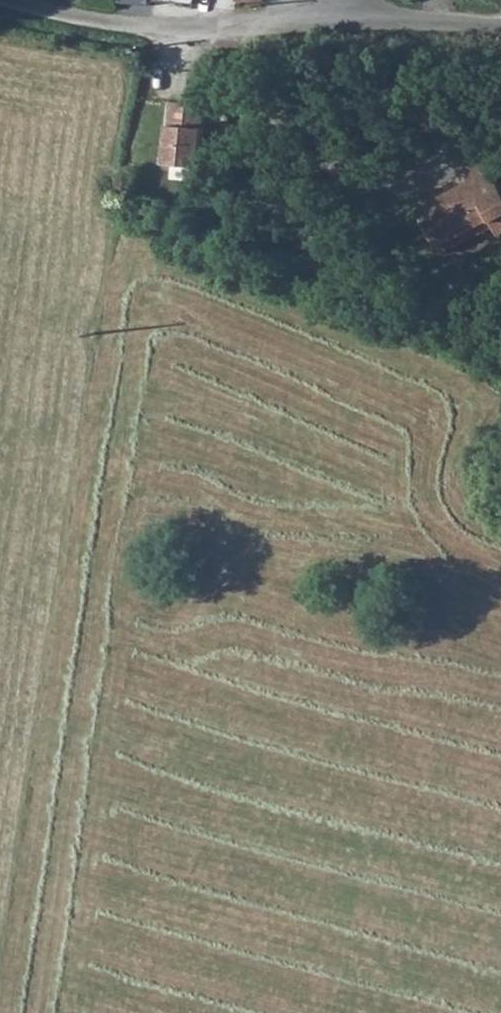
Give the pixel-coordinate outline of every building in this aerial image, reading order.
[(210,102),(176,99),(171,161),(205,164),(210,102)] [(442,245),(475,228),(481,235),(493,229),(499,237),(500,236),(500,182),(498,176),(490,165),(484,162),(476,162),(471,166),(469,172),(471,182),(424,210),(442,245)] [(475,228),(442,245),(449,254),(481,235),(475,228)]
